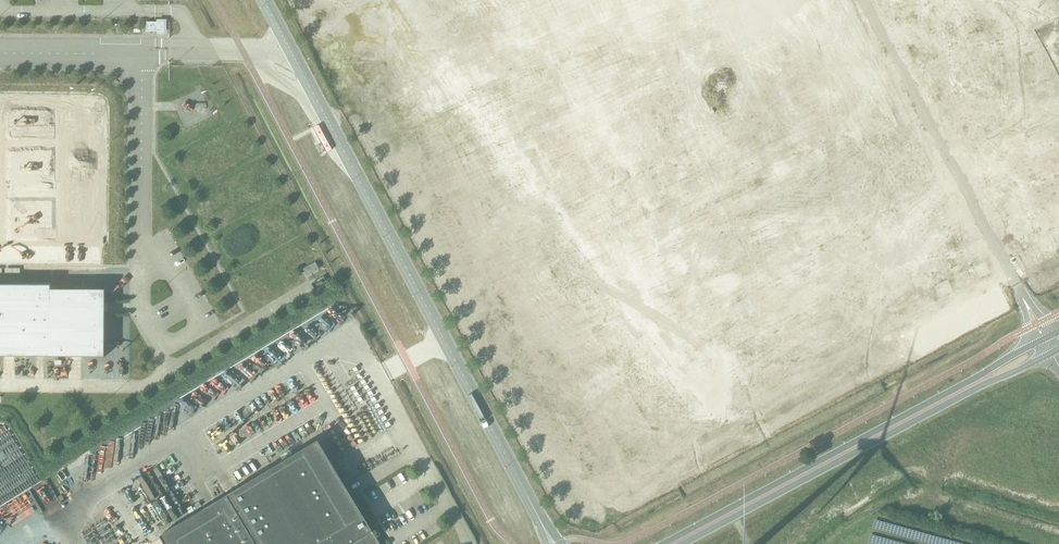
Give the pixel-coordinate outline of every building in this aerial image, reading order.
[(164,31),(164,22),(147,22),(147,31),(164,31)] [(972,268),(935,284),(939,295),(991,272),(986,260),(971,267),(972,268)] [(307,275),(319,268),(315,261),(303,269),(307,275)] [(105,290),(51,289),(51,285),(0,284),(0,356),(105,357),(105,290)] [(159,536),(164,543),(380,543),(374,533),(373,534),(372,532),(373,532),(318,440),(284,461),(159,536)]
